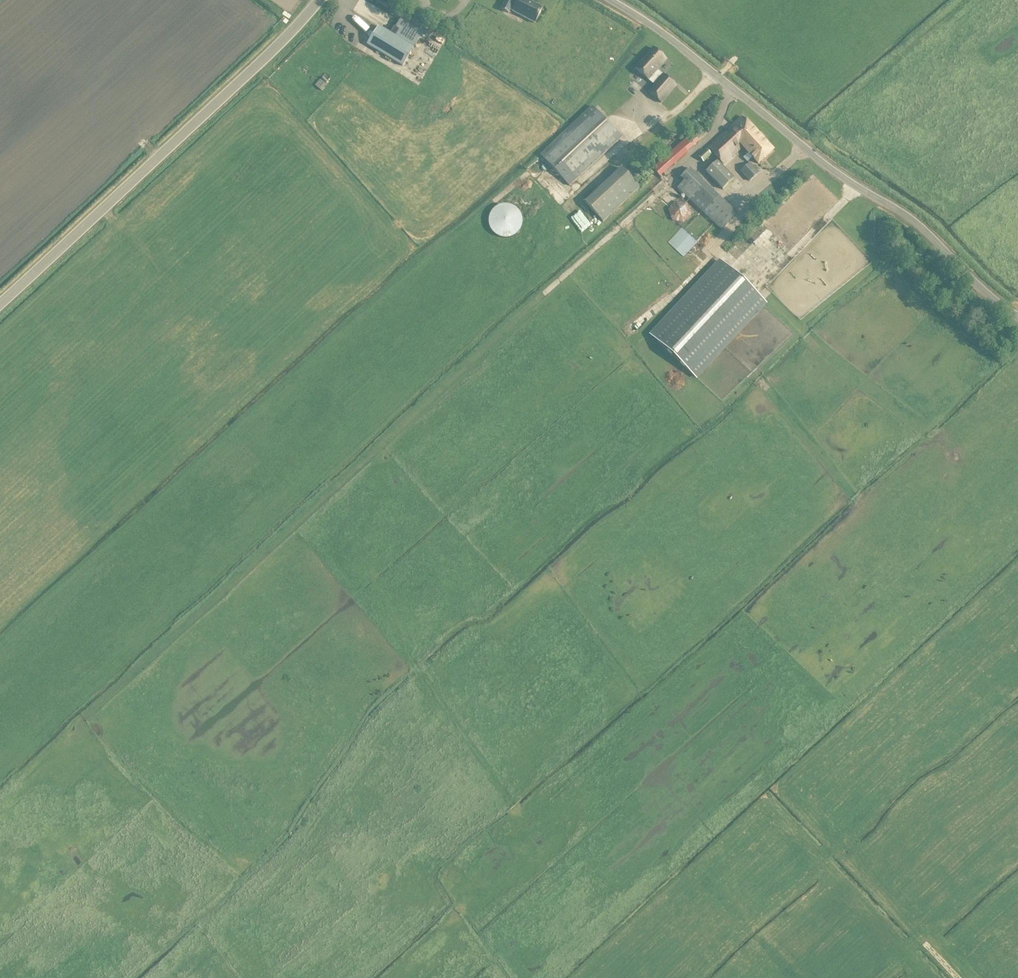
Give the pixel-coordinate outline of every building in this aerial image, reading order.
[(410,9),(415,0),(395,0),(410,9)] [(510,9),(513,10),(513,11),(535,22),(543,7),(529,0),(518,0),(517,0),(506,0),(502,9),(509,12),(510,9)] [(400,19),(391,33),(378,26),(367,44),(402,65),(420,34),(406,26),(408,24),(400,19)] [(648,79),(649,79),(655,84),(649,91),(661,102),(676,85),(664,74),(663,75),(657,69),(667,58),(654,47),(636,68),(648,79)] [(320,86),(326,79),(321,74),(315,81),(320,86)] [(621,137),(604,118),(593,106),(541,154),(570,185),(621,137)] [(742,116),(721,135),(708,147),(723,164),(742,146),(743,147),(746,144),(751,150),(763,139),(742,116)] [(692,133),(653,168),(660,176),(676,162),(699,140),(692,133)] [(751,150),(749,152),(759,162),(773,149),(763,139),(751,150)] [(696,156),(703,163),(712,155),(705,147),(696,156)] [(734,178),(717,160),(706,171),(723,189),(734,178)] [(750,180),(759,172),(750,162),(741,170),(750,180)] [(585,202),(603,221),(640,187),(622,167),(585,202)] [(685,180),(677,188),(689,199),(722,229),(737,213),(705,183),(690,168),(681,177),(685,180)] [(691,214),(687,203),(677,200),(668,209),(672,219),(683,222),(691,214)] [(491,229),(494,233),(498,236),(502,237),(507,237),(512,236),(516,234),(519,230),(522,226),(522,221),(522,216),(520,212),(518,209),(514,206),(509,204),(504,204),(499,205),(495,207),(492,211),(489,215),(488,220),(489,225),(491,229)] [(585,236),(601,220),(590,209),(579,221),(583,225),(579,230),(585,236)] [(683,225),(668,239),(682,255),(698,241),(683,225)] [(711,280),(656,339),(696,376),(765,302),(720,261),(706,276),(711,280)] [(658,297),(665,305),(671,300),(664,292),(658,297)]
